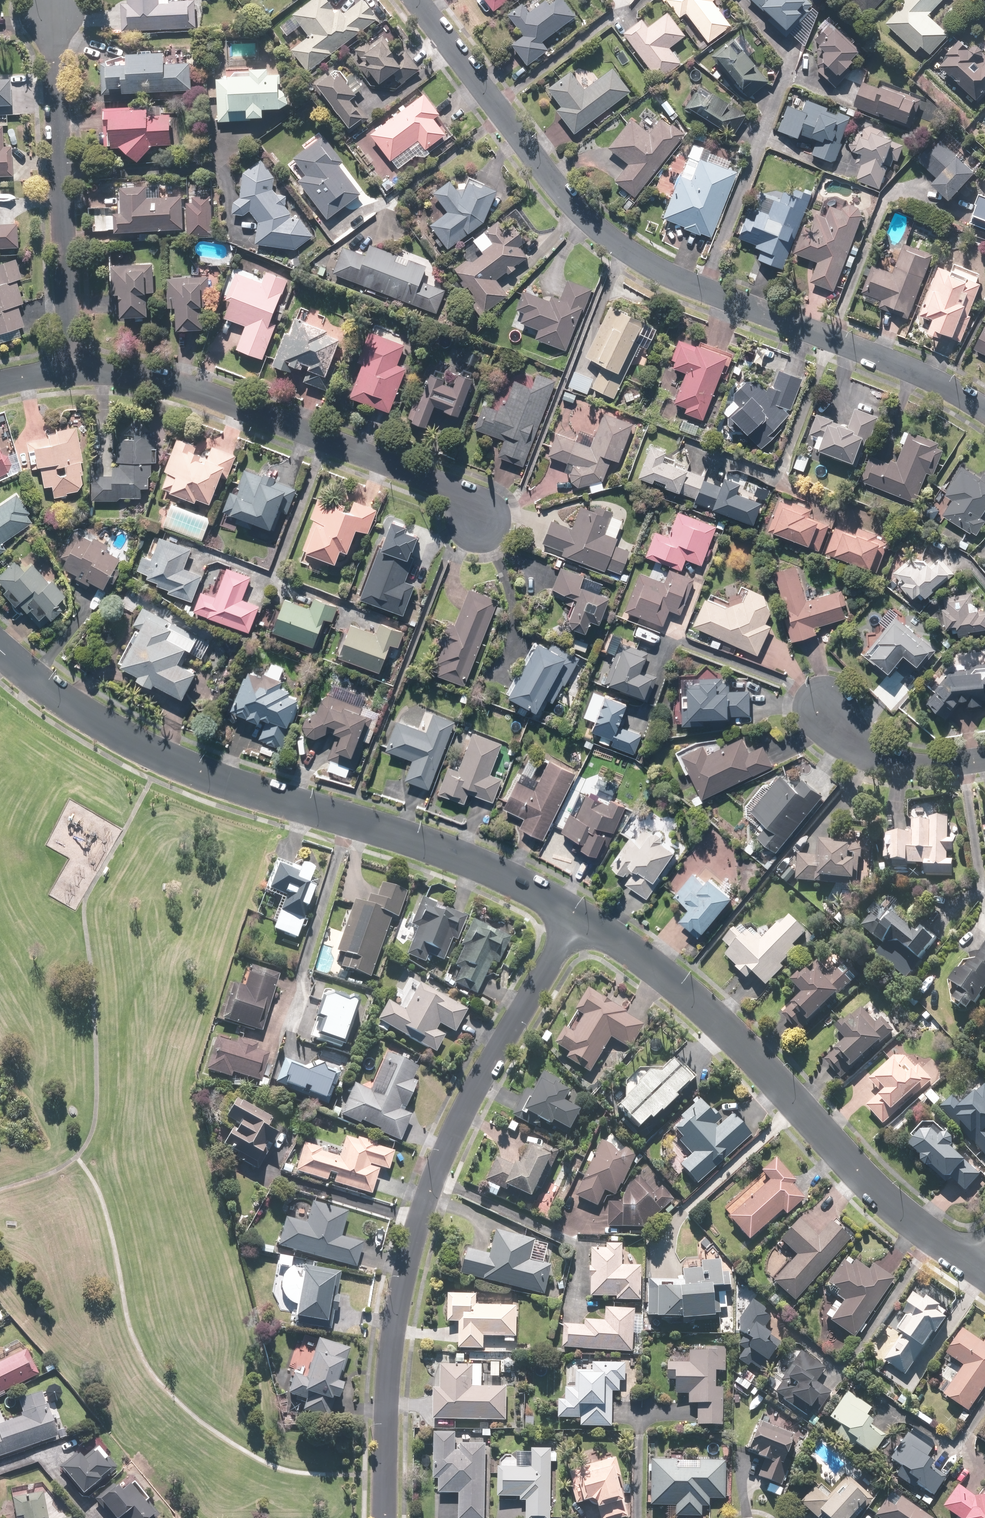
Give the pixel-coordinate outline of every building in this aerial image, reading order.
[(125,1),(125,29),(198,30),(198,2),(171,2),(171,0),(130,0),(130,1),(125,1)] [(380,19),(366,0),(356,0),(342,11),(334,0),(316,0),(295,16),(311,37),(295,49),(312,71),(380,19)] [(509,0),(486,0),(495,11),(509,0)] [(578,16),(565,0),(548,0),(531,13),(525,5),(511,16),(527,37),(516,46),(531,65),(551,49),(545,42),(578,16)] [(682,17),(687,13),(711,42),(733,24),(714,2),(716,0),(667,0),(682,17)] [(771,17),(770,18),(788,36),(793,31),(791,29),(807,13),(803,8),(810,1),(809,0),(754,0),(771,17)] [(885,0),(858,0),(872,13),(885,0)] [(888,22),(919,52),(925,46),(933,54),(954,34),(932,13),(944,0),(905,0),(907,2),(888,22)] [(645,19),(625,34),(661,80),(683,63),(672,48),(687,36),(670,13),(651,28),(645,19)] [(864,50),(833,20),(816,39),(827,49),(827,61),(819,68),(837,87),(846,79),(841,73),(856,59),(855,59),(864,50)] [(945,64),(957,76),(960,73),(965,79),(964,80),(984,98),(984,97),(984,44),(972,32),(949,55),(951,57),(945,64)] [(743,35),(716,60),(751,98),(770,81),(759,69),(764,65),(754,55),(758,51),(743,35)] [(373,46),(369,41),(357,49),(361,55),(356,58),(370,78),(376,73),(384,84),(398,73),(405,83),(423,70),(406,48),(400,53),(387,36),(373,46)] [(132,61),(105,61),(105,91),(193,91),(193,63),(169,63),(169,54),(132,54),(132,61)] [(332,71),(319,82),(355,127),(369,116),(356,100),(363,94),(360,91),(365,88),(354,74),(350,77),(342,67),(334,73),(332,71)] [(221,72),(221,73),(221,121),(253,121),(253,116),(269,116),(269,109),(291,109),(291,91),(285,91),(286,74),(274,74),(274,68),(257,68),(257,72),(221,72)] [(578,134),(632,92),(614,68),(587,88),(574,71),(551,90),(564,107),(559,111),(578,134)] [(12,106),(11,80),(0,80),(0,106),(12,106)] [(886,88),(865,81),(855,107),(894,121),(896,116),(913,123),(923,97),(888,84),(886,88)] [(715,95),(700,85),(685,107),(715,128),(718,123),(733,134),(748,112),(718,91),(715,95)] [(795,91),(789,104),(778,130),(800,139),(803,133),(817,139),(811,152),(835,163),(844,142),(842,141),(853,118),(795,91)] [(446,114),(430,93),(373,135),(399,169),(419,153),(424,159),(432,153),(430,150),(451,133),(440,118),(446,114)] [(153,109),(111,107),(110,125),(114,125),(113,145),(126,146),(141,160),(156,145),(175,146),(176,116),(153,115),(153,109)] [(637,198),(686,134),(663,117),(656,126),(647,119),(642,126),(632,118),(610,147),(630,162),(615,181),(637,198)] [(898,138),(861,125),(852,150),(863,154),(859,166),(863,168),(859,179),(885,188),(892,167),(888,166),(898,138)] [(14,178),(13,147),(5,148),(5,127),(0,127),(0,178),(14,178)] [(955,198),(982,171),(966,154),(969,151),(949,131),(921,158),(941,178),(938,181),(955,198)] [(327,136),(298,158),(309,173),(301,179),(331,219),(364,194),(341,164),(346,161),(327,136)] [(706,147),(695,143),(666,217),(687,225),(685,228),(702,235),(703,233),(713,237),(738,172),(702,157),(706,147)] [(278,177),(264,160),(246,173),(244,196),(237,202),(236,212),(245,216),(252,211),(262,221),(258,243),(299,250),(315,235),(301,217),(298,219),(287,204),(289,196),(280,195),(276,188),(278,177)] [(451,212),(435,224),(450,248),(489,224),(503,189),(474,178),(466,195),(455,179),(437,192),(451,212)] [(121,210),(121,231),(185,230),(185,197),(151,198),(150,187),(127,187),(127,210),(121,210)] [(785,267),(813,193),(801,189),(799,194),(784,188),(780,199),(776,197),(771,212),(752,205),(740,237),(757,243),(756,247),(763,249),(759,258),(785,267)] [(214,196),(188,197),(188,236),(215,235),(214,196)] [(976,223),(984,226),(984,197),(976,223)] [(816,226),(808,224),(797,253),(820,262),(813,281),(838,291),(867,212),(866,211),(866,210),(866,209),(865,208),(865,207),(864,206),(863,205),(862,205),(862,204),(861,204),(860,203),(859,203),(858,203),(857,203),(856,202),(855,202),(854,203),(853,203),(852,203),(851,203),(851,204),(850,204),(849,205),(848,205),(848,206),(847,207),(836,203),(831,220),(820,215),(816,226)] [(465,261),(457,267),(487,311),(509,296),(498,279),(509,271),(510,273),(518,267),(517,265),(530,257),(522,245),(528,241),(517,224),(510,229),(504,219),(487,230),(496,243),(483,252),(485,255),(477,260),(465,261)] [(21,248),(20,223),(0,224),(0,249),(21,248)] [(907,242),(906,244),(895,271),(876,263),(865,289),(885,297),(881,307),(909,319),(936,253),(907,242)] [(346,246),(335,273),(439,314),(448,290),(425,281),(431,266),(374,244),(370,255),(346,246)] [(1,342),(22,336),(19,329),(26,327),(19,306),(24,305),(17,281),(22,279),(16,259),(0,264),(0,340),(1,342)] [(157,264),(116,263),(115,294),(126,294),(125,315),(153,316),(153,294),(156,294),(157,264)] [(945,264),(922,319),(933,324),(931,329),(964,342),(975,315),(973,314),(984,286),(984,279),(981,277),(983,273),(961,263),(958,269),(945,264)] [(275,321),(290,278),(268,270),(264,280),(239,271),(223,316),(249,325),(240,350),(266,359),(279,322),(275,321)] [(209,277),(172,278),(173,307),(183,306),(184,330),(208,329),(207,308),(211,307),(209,277)] [(544,329),(540,340),(568,350),(579,319),(583,320),(594,288),(571,280),(564,298),(553,294),(551,299),(524,289),(518,308),(527,311),(523,322),(544,329)] [(635,313),(615,304),(591,356),(604,362),(594,386),(617,397),(627,375),(624,374),(638,342),(650,347),(658,329),(634,317),(635,313)] [(334,330),(298,317),(292,333),(287,331),(274,365),(294,372),(296,364),(312,370),(308,382),(330,390),(348,340),(333,334),(334,330)] [(408,347),(371,329),(359,359),(365,362),(351,396),(390,412),(409,369),(400,365),(408,347)] [(706,418),(731,354),(682,334),(672,359),(677,361),(675,367),(688,372),(677,401),(688,406),(687,410),(706,418)] [(463,413),(476,376),(462,371),(458,383),(445,379),(448,370),(429,363),(411,415),(433,423),(440,405),(463,413)] [(791,411),(803,377),(781,368),(770,389),(749,378),(736,393),(736,400),(725,411),(764,448),(778,435),(774,431),(791,411)] [(526,465),(557,379),(539,372),(533,387),(517,380),(508,404),(498,407),(487,403),(477,429),(506,439),(500,455),(526,465)] [(572,372),(566,389),(567,389),(579,393),(588,397),(594,380),(572,372)] [(579,393),(567,389),(564,399),(575,403),(579,393)] [(578,407),(564,402),(552,432),(557,434),(548,454),(574,465),(574,466),(574,467),(573,468),(573,469),(573,470),(573,471),(573,472),(573,473),(573,474),(573,475),(573,476),(574,477),(574,478),(574,479),(575,480),(575,481),(576,481),(576,482),(577,483),(577,484),(578,484),(579,484),(579,485),(580,485),(580,486),(581,486),(590,484),(591,492),(604,490),(604,481),(613,458),(621,461),(636,423),(580,402),(578,407)] [(853,422),(822,412),(814,433),(823,436),(820,446),(861,461),(869,438),(873,440),(883,415),(859,407),(853,422)] [(468,422),(453,416),(448,430),(463,435),(468,422)] [(85,463),(77,428),(77,426),(48,435),(48,438),(26,444),(34,470),(41,468),(47,486),(52,484),(57,499),(69,495),(69,492),(79,491),(84,484),(83,476),(85,475),(82,463),(85,463)] [(914,433),(907,430),(903,442),(907,444),(900,462),(893,459),(892,462),(874,455),(864,480),(918,501),(930,472),(936,474),(946,449),(941,447),(943,442),(915,430),(914,433)] [(116,475),(96,475),(95,498),(123,499),(123,496),(144,497),(144,488),(152,488),(153,462),(160,462),(160,448),(156,447),(157,440),(150,431),(146,432),(140,438),(127,437),(121,442),(121,464),(116,463),(116,475)] [(199,443),(181,436),(162,485),(200,500),(202,496),(215,500),(223,479),(227,481),(237,455),(214,447),(208,460),(200,457),(202,451),(197,449),(199,443)] [(671,450),(652,443),(640,473),(682,490),(681,492),(697,498),(696,501),(717,509),(718,507),(757,522),(766,501),(741,491),(745,481),(728,475),(724,484),(691,471),(692,468),(668,458),(671,450)] [(10,472),(13,463),(9,454),(2,453),(0,447),(0,477),(10,472)] [(812,456),(802,452),(796,467),(807,471),(812,456)] [(964,464),(948,490),(950,492),(941,506),(950,512),(948,515),(975,532),(977,530),(981,533),(984,526),(984,474),(984,476),(964,464)] [(266,475),(246,468),(240,488),(234,486),(226,510),(241,515),(238,522),(256,528),(259,520),(277,526),(281,512),(288,514),(297,488),(265,478),(266,475)] [(8,548),(4,543),(36,522),(17,493),(0,504),(0,553),(8,548)] [(320,495),(320,496),(313,516),(317,517),(306,548),(342,560),(346,548),(352,550),(360,527),(371,531),(379,509),(357,501),(355,508),(320,495)] [(796,504),(783,499),(771,530),(788,536),(789,533),(816,544),(825,520),(812,515),(815,507),(797,500),(796,504)] [(574,528),(554,520),(544,545),(607,570),(608,567),(623,573),(632,550),(618,545),(621,538),(618,536),(625,519),(612,514),(614,510),(595,502),(593,509),(583,505),(574,528)] [(175,503),(166,524),(204,540),(213,518),(175,503)] [(703,565),(719,524),(680,509),(670,535),(657,530),(647,556),(683,570),(688,559),(703,565)] [(415,530),(392,521),(364,596),(409,612),(419,585),(409,581),(418,556),(407,552),(415,530)] [(839,525),(838,527),(829,552),(848,559),(849,556),(876,566),(886,542),(876,538),(878,533),(862,527),(860,532),(839,525)] [(95,539),(77,530),(65,556),(71,558),(68,564),(82,571),(76,582),(91,590),(96,579),(109,586),(123,558),(108,550),(111,544),(96,537),(95,539)] [(194,547),(164,535),(155,557),(147,553),(140,569),(150,573),(149,576),(162,581),(160,586),(195,600),(205,575),(186,567),(194,547)] [(939,585),(955,571),(948,562),(944,557),(936,563),(933,560),(927,565),(920,557),(901,573),(906,579),(900,584),(915,600),(928,589),(933,595),(942,587),(939,585)] [(16,561),(0,574),(0,578),(7,586),(4,589),(24,613),(27,610),(40,624),(61,607),(58,604),(67,596),(52,579),(49,581),(34,563),(25,571),(16,561)] [(800,563),(779,569),(792,611),(787,612),(795,640),(821,632),(819,626),(850,617),(843,591),(811,600),(800,563)] [(587,576),(561,566),(554,587),(571,593),(568,601),(578,605),(572,623),(592,630),(596,618),(604,621),(614,594),(584,584),(587,576)] [(650,577),(641,573),(627,609),(666,624),(672,609),(682,613),(696,578),(672,568),(670,573),(655,566),(650,577)] [(218,594),(205,589),(197,610),(252,632),(262,607),(244,599),(253,577),(229,567),(218,594)] [(468,685),(501,601),(472,589),(458,624),(452,621),(442,646),(445,647),(438,665),(443,667),(440,674),(468,685)] [(734,605),(712,593),(697,624),(761,654),(774,626),(770,623),(775,613),(770,597),(753,589),(747,602),(734,605)] [(947,595),(948,607),(943,608),(944,624),(949,623),(949,634),(976,632),(976,629),(984,629),(984,607),(976,598),(976,593),(956,592),(957,595),(947,595)] [(312,605),(287,596),(275,629),(318,645),(328,618),(334,621),(340,605),(315,596),(312,605)] [(202,640),(147,607),(137,624),(140,626),(120,659),(143,674),(142,676),(158,685),(160,681),(188,697),(203,672),(182,659),(191,645),(196,649),(202,640)] [(937,648),(900,615),(868,653),(894,675),(909,659),(920,668),(937,648)] [(377,629),(353,621),(341,654),(386,670),(394,647),(401,649),(407,632),(380,622),(377,629)] [(540,636),(538,638),(509,692),(541,709),(547,698),(554,702),(566,682),(568,684),(582,659),(540,636)] [(625,651),(619,648),(607,682),(621,687),(622,684),(650,695),(658,674),(644,669),(649,653),(627,645),(625,651)] [(267,673),(250,668),(237,709),(266,719),(261,736),(287,744),(302,697),(293,695),(295,688),(285,685),(288,677),(268,671),(267,673)] [(954,669),(926,700),(946,718),(961,702),(967,701),(968,706),(981,706),(981,699),(984,699),(984,668),(954,669)] [(689,675),(687,722),(709,722),(709,719),(734,720),(735,713),(754,714),(755,691),(733,690),(733,681),(726,681),(726,676),(689,675)] [(371,717),(372,713),(365,710),(366,706),(335,693),(306,716),(305,724),(311,734),(319,737),(337,730),(341,731),(330,757),(357,768),(362,757),(359,756),(366,738),(371,741),(380,720),(371,717)] [(610,693),(610,694),(594,731),(603,734),(600,740),(611,745),(611,743),(636,754),(644,735),(622,725),(632,702),(610,693)] [(432,788),(457,721),(436,713),(429,730),(399,719),(389,748),(416,758),(408,779),(432,788)] [(505,742),(476,732),(462,769),(450,765),(440,792),(467,802),(470,793),(496,802),(505,776),(494,772),(505,742)] [(707,743),(686,752),(706,796),(777,765),(768,744),(754,750),(748,736),(712,752),(707,743)] [(547,838),(577,774),(578,772),(550,759),(540,780),(523,772),(506,807),(527,817),(522,826),(547,838)] [(779,849),(825,794),(826,793),(805,776),(798,785),(784,773),(753,809),(765,818),(761,823),(767,828),(762,834),(779,849)] [(583,786),(583,787),(565,830),(580,836),(575,849),(600,860),(611,834),(613,835),(627,804),(583,786)] [(886,832),(886,833),(885,857),(896,858),(896,865),(907,866),(907,863),(927,864),(927,874),(955,876),(956,859),(950,859),(950,851),(956,851),(957,838),(951,838),(952,817),(932,816),(932,821),(913,820),(912,833),(886,832)] [(673,841),(675,839),(657,826),(654,830),(644,823),(635,836),(633,835),(615,861),(633,874),(628,881),(650,897),(683,849),(684,848),(673,841)] [(823,855),(801,853),(799,880),(830,882),(830,877),(860,879),(861,859),(854,858),(855,844),(824,842),(823,855)] [(293,868),(278,862),(268,888),(288,896),(274,929),(300,939),(321,886),(312,882),(317,870),(296,862),(293,868)] [(701,937),(738,893),(713,872),(708,878),(698,870),(678,894),(693,907),(682,921),(701,937)] [(368,904),(355,900),(338,953),(345,955),(341,968),(373,978),(393,916),(399,918),(408,892),(383,884),(379,897),(371,894),(368,904)] [(839,891),(831,899),(842,908),(849,900),(839,891)] [(468,918),(424,899),(412,926),(419,929),(407,956),(425,963),(429,955),(443,961),(452,939),(457,941),(468,918)] [(882,919),(877,914),(865,925),(884,946),(878,951),(905,980),(942,945),(922,924),(917,929),(895,906),(882,919)] [(810,932),(793,913),(791,910),(762,936),(749,922),(727,941),(735,950),(729,955),(749,978),(756,971),(769,985),(787,969),(783,964),(801,949),(797,944),(810,932)] [(512,938),(473,920),(462,944),(465,946),(456,966),(462,968),(454,983),(477,994),(492,962),(499,965),(512,938)] [(971,969),(965,965),(955,981),(964,987),(957,999),(972,1008),(976,1001),(982,1005),(984,1000),(984,948),(971,969)] [(795,1042),(860,973),(847,960),(834,973),(818,957),(792,984),(797,989),(777,1009),(778,1025),(795,1042)] [(264,1032),(280,977),(249,968),(244,987),(236,984),(225,1020),(264,1032)] [(469,1009),(411,977),(396,1004),(389,1000),(378,1019),(437,1052),(445,1037),(437,1032),(441,1025),(455,1033),(469,1009)] [(628,1011),(590,989),(578,1009),(586,1014),(575,1032),(567,1028),(558,1043),(574,1052),(570,1059),(593,1072),(613,1038),(631,1048),(644,1025),(626,1014),(628,1011)] [(344,1049),(360,1004),(326,992),(316,1020),(320,1021),(314,1039),(344,1049)] [(844,1081),(897,1032),(869,1001),(834,1033),(844,1044),(826,1061),(844,1081)] [(239,1041),(219,1035),(208,1070),(232,1078),(234,1072),(262,1081),(270,1054),(257,1049),(259,1045),(240,1039),(239,1041)] [(403,1048),(392,1043),(371,1090),(356,1083),(342,1115),(362,1124),(363,1121),(382,1129),(380,1133),(400,1142),(412,1115),(407,1113),(420,1082),(415,1080),(420,1069),(398,1059),(403,1048)] [(885,1123),(932,1082),(934,1079),(921,1064),(919,1066),(909,1056),(891,1055),(854,1088),(885,1123)] [(681,1094),(698,1077),(695,1074),(705,1065),(700,1059),(690,1068),(680,1057),(666,1068),(642,1069),(629,1081),(629,1097),(620,1105),(643,1128),(654,1117),(656,1119),(665,1110),(667,1112),(684,1096),(681,1094)] [(312,1069),(286,1058),(276,1082),(329,1104),(341,1073),(315,1062),(312,1069)] [(544,1071),(544,1072),(532,1096),(525,1093),(515,1115),(540,1127),(543,1122),(571,1135),(583,1109),(568,1101),(574,1090),(563,1085),(565,1081),(544,1071)] [(943,1108),(973,1142),(968,1146),(977,1157),(984,1151),(984,1153),(984,1081),(983,1079),(966,1094),(963,1091),(943,1108)] [(275,1122),(239,1099),(228,1117),(242,1126),(239,1131),(235,1129),(226,1144),(240,1153),(238,1156),(259,1169),(280,1135),(271,1129),(275,1122)] [(700,1182),(754,1133),(736,1113),(719,1128),(717,1126),(723,1120),(704,1099),(674,1126),(678,1129),(671,1136),(690,1157),(683,1164),(700,1182)] [(939,1123),(927,1121),(915,1135),(918,1138),(913,1144),(926,1156),(926,1162),(930,1165),(936,1165),(942,1170),(939,1173),(948,1182),(954,1176),(968,1189),(983,1174),(970,1161),(971,1160),(956,1145),(958,1143),(959,1138),(955,1132),(948,1132),(939,1123)] [(304,1144),(296,1172),(329,1181),(329,1180),(335,1181),(335,1183),(373,1194),(381,1168),(389,1171),(395,1151),(347,1137),(341,1155),(304,1144)] [(607,1138),(606,1141),(577,1196),(598,1206),(607,1189),(618,1195),(639,1155),(607,1138)] [(521,1166),(500,1157),(486,1189),(498,1195),(501,1187),(509,1190),(511,1186),(536,1198),(557,1153),(532,1142),(521,1166)] [(799,1181),(778,1158),(764,1171),(771,1179),(732,1216),(752,1237),(783,1208),(788,1214),(805,1198),(793,1185),(799,1181)] [(644,1228),(675,1200),(661,1185),(655,1190),(642,1176),(621,1196),(625,1201),(610,1202),(609,1226),(644,1228)] [(289,1216),(281,1245),(356,1267),(363,1243),(343,1237),(350,1213),(313,1202),(307,1221),(289,1216)] [(798,1300),(852,1237),(814,1204),(782,1241),(797,1254),(774,1279),(798,1300)] [(471,1247),(464,1272),(546,1294),(554,1265),(533,1259),(538,1241),(498,1230),(492,1253),(471,1247)] [(608,1247),(594,1247),(592,1295),(618,1296),(618,1299),(642,1300),(643,1265),(625,1265),(625,1245),(608,1244),(608,1247)] [(856,1336),(895,1278),(874,1264),(870,1269),(848,1255),(827,1287),(840,1295),(826,1316),(856,1336)] [(663,1282),(650,1281),(650,1315),(721,1316),(721,1308),(729,1308),(723,1259),(703,1261),(703,1266),(685,1268),(686,1285),(664,1286),(663,1282)] [(342,1273),(306,1267),(297,1321),(333,1327),(342,1273)] [(904,1329),(906,1331),(888,1359),(909,1373),(937,1330),(941,1333),(951,1317),(942,1310),(946,1304),(931,1294),(928,1299),(915,1291),(903,1309),(912,1316),(904,1329)] [(478,1293),(450,1292),(449,1320),(461,1321),(460,1347),(485,1348),(485,1350),(504,1351),(517,1351),(517,1336),(518,1305),(478,1303),(478,1293)] [(768,1309),(755,1300),(741,1320),(745,1324),(734,1340),(747,1348),(739,1359),(750,1367),(753,1363),(764,1370),(780,1347),(770,1340),(775,1334),(766,1328),(773,1317),(766,1312),(768,1309)] [(586,1324),(565,1323),(564,1347),(633,1351),(635,1308),(607,1307),(607,1320),(586,1319),(586,1324)] [(984,1391),(984,1340),(967,1328),(950,1353),(967,1364),(948,1393),(973,1409),(984,1391)] [(307,1378),(296,1374),(290,1392),(309,1398),(305,1410),(329,1418),(336,1398),(341,1399),(346,1384),(340,1382),(351,1349),(320,1338),(307,1378)] [(728,1371),(729,1347),(691,1345),(690,1362),(670,1361),(669,1379),(677,1379),(677,1393),(691,1393),(691,1402),(699,1402),(699,1424),(724,1425),(725,1388),(718,1387),(718,1371),(728,1371)] [(40,1375),(28,1350),(0,1364),(0,1394),(40,1375)] [(828,1369),(804,1350),(785,1374),(788,1376),(776,1391),(808,1416),(814,1409),(818,1413),(834,1393),(818,1381),(828,1369)] [(627,1362),(568,1361),(567,1399),(560,1399),(560,1417),(583,1417),(583,1425),(613,1426),(614,1390),(621,1390),(621,1380),(627,1380),(627,1362)] [(483,1363),(441,1363),(441,1388),(436,1388),(436,1418),(507,1419),(508,1386),(483,1386),(483,1363)] [(60,1437),(45,1391),(19,1399),(25,1416),(0,1424),(0,1430),(0,1456),(60,1437)] [(874,1407),(849,1391),(832,1417),(843,1424),(837,1433),(857,1447),(859,1443),(873,1452),(887,1431),(874,1422),(876,1419),(869,1414),(874,1407)] [(798,1436),(763,1421),(751,1448),(763,1453),(761,1456),(767,1459),(760,1475),(770,1480),(765,1489),(778,1495),(793,1460),(788,1458),(798,1436)] [(904,1424),(901,1429),(880,1462),(932,1496),(945,1475),(932,1467),(936,1460),(929,1455),(936,1444),(904,1424)] [(436,1431),(434,1477),(440,1477),(439,1491),(461,1492),(460,1517),(485,1517),(488,1443),(463,1442),(462,1449),(457,1448),(458,1432),(436,1431)] [(81,1452),(61,1470),(84,1495),(118,1465),(101,1446),(87,1459),(81,1452)] [(500,1465),(499,1496),(522,1497),(522,1500),(528,1500),(528,1517),(551,1517),(552,1462),(559,1462),(559,1448),(533,1447),(533,1466),(518,1465),(518,1451),(500,1459),(500,1465)] [(654,1456),(654,1458),(652,1503),(678,1504),(678,1514),(703,1515),(704,1505),(711,1505),(711,1497),(726,1498),(728,1460),(654,1456)] [(616,1458),(570,1470),(579,1503),(600,1497),(606,1517),(619,1517),(630,1515),(625,1499),(627,1499),(616,1458)] [(870,1497),(848,1475),(831,1492),(821,1482),(802,1501),(821,1517),(852,1517),(870,1497)] [(97,1499),(112,1517),(153,1517),(159,1513),(134,1483),(125,1490),(118,1482),(97,1499)] [(950,1504),(969,1517),(984,1517),(984,1495),(984,1496),(966,1483),(950,1504)] [(896,1490),(878,1516),(882,1517),(936,1517),(896,1490)] [(45,1491),(16,1495),(20,1517),(49,1517),(45,1491)]
